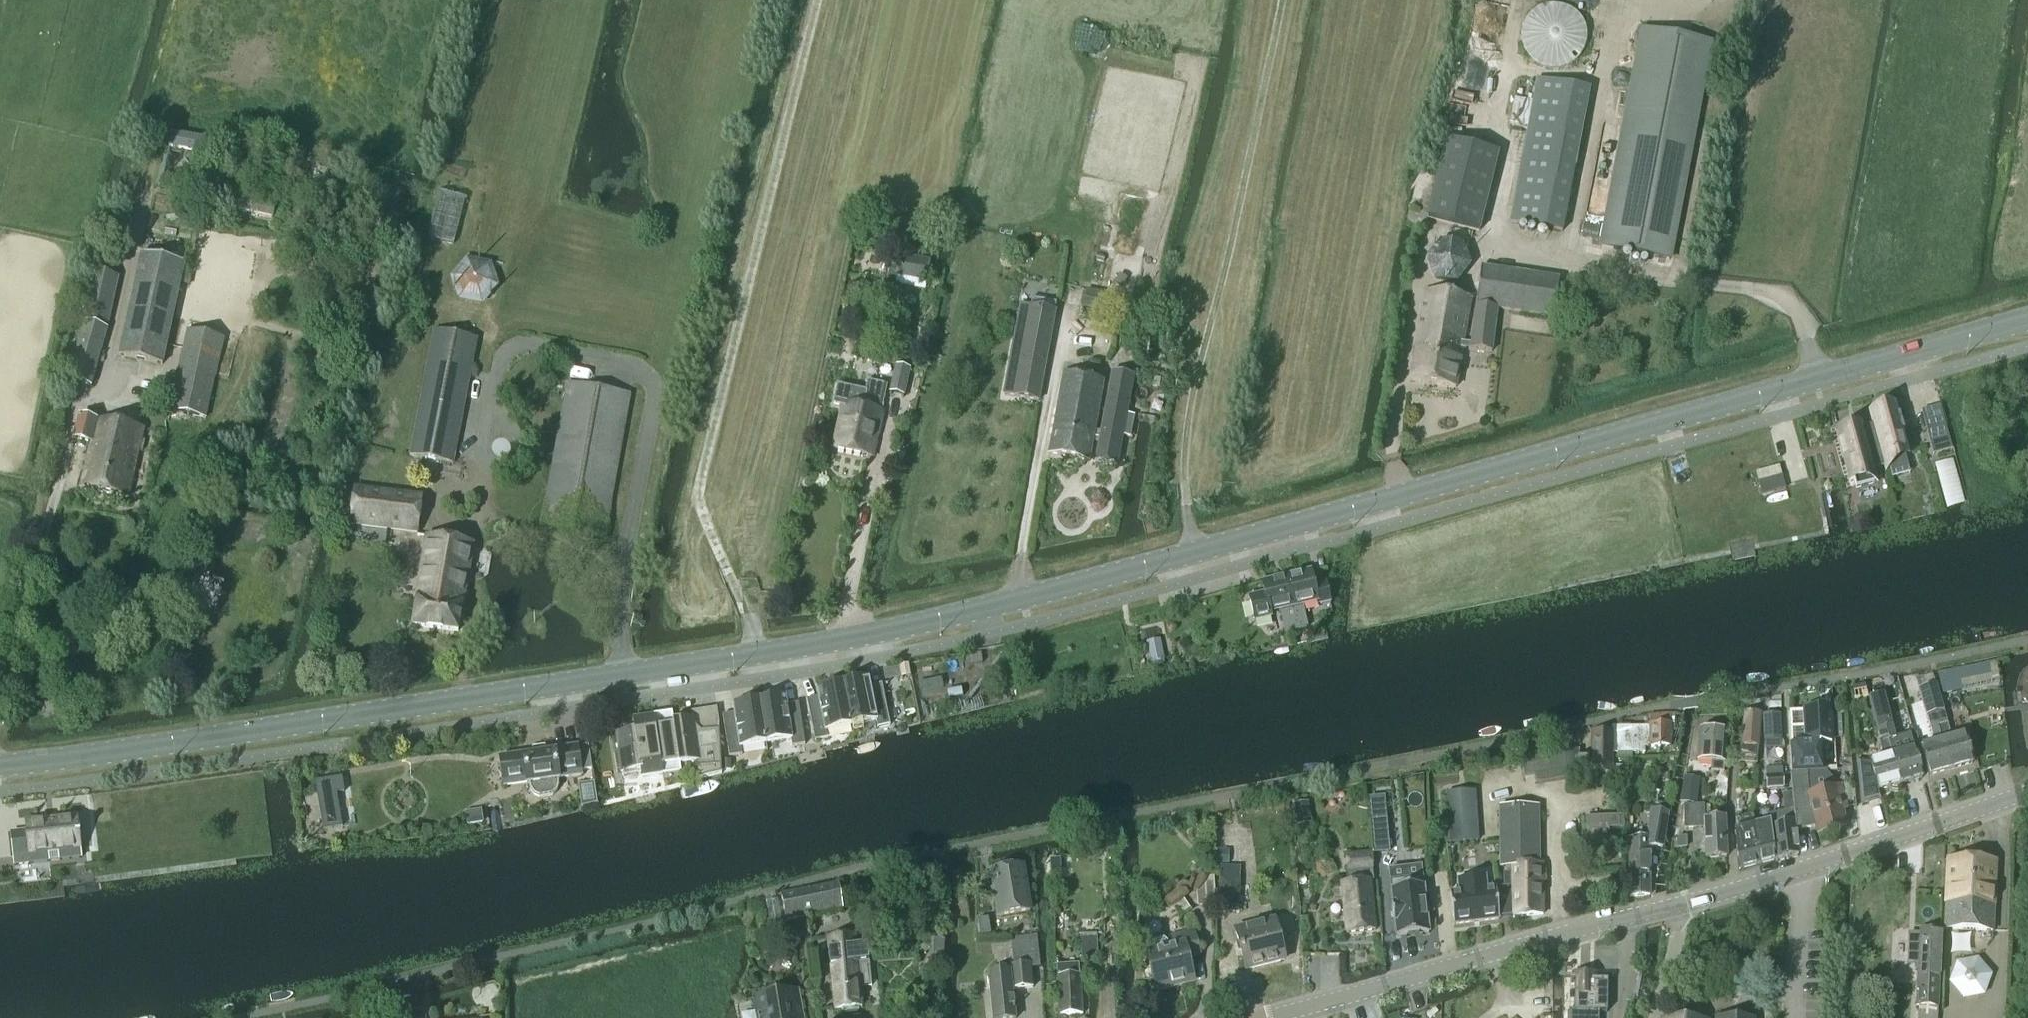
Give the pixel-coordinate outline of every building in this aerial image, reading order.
[(1552,70),(1557,70),(1562,69),(1567,67),(1571,65),(1575,61),(1579,58),(1582,54),(1584,49),(1585,44),(1586,39),(1585,34),(1584,29),(1583,25),(1580,20),(1577,16),(1573,13),(1569,10),(1565,8),(1560,7),(1555,6),(1550,6),(1545,7),(1540,9),(1536,11),(1532,14),(1528,18),(1526,22),(1523,27),(1522,32),(1522,37),(1522,42),(1523,47),(1524,51),(1527,56),(1530,60),(1534,63),(1538,66),(1542,68),(1547,69),(1552,70)] [(1645,33),(1632,102),(1604,246),(1667,257),(1694,114),(1707,45),(1645,33)] [(1561,233),(1589,90),(1538,80),(1509,222),(1561,233)] [(1500,155),(1447,141),(1427,220),(1480,233),(1500,155)] [(207,159),(206,172),(217,172),(218,159),(207,159)] [(212,172),(207,187),(219,191),(224,176),(212,172)] [(232,181),(228,195),(236,196),(238,197),(241,183),(232,181)] [(1458,285),(1472,267),(1464,246),(1439,243),(1426,260),(1434,281),(1458,285)] [(926,281),(930,259),(901,254),(897,276),(926,281)] [(189,288),(191,279),(182,276),(184,265),(142,256),(120,356),(162,366),(180,286),(189,288)] [(1554,319),(1559,281),(1481,269),(1476,307),(1497,310),(1554,319)] [(108,326),(119,280),(93,274),(82,320),(108,326)] [(1615,297),(1635,298),(1636,289),(1616,287),(1615,297)] [(1086,290),(1083,307),(1130,316),(1133,300),(1102,294),(1102,293),(1086,290)] [(1470,345),(1463,344),(1470,299),(1424,291),(1409,381),(1455,389),(1461,349),(1490,353),(1497,310),(1476,307),(1470,345)] [(1021,306),(1004,396),(1038,402),(1056,304),(1032,299),(1030,308),(1021,306)] [(92,387),(107,330),(85,324),(70,381),(92,387)] [(453,464),(478,339),(434,330),(410,456),(453,464)] [(207,419),(220,359),(224,342),(188,333),(184,351),(170,411),(207,419)] [(905,396),(910,370),(895,367),(893,376),(894,376),(890,393),(905,396)] [(1064,374),(1049,454),(1090,461),(1094,439),(1099,440),(1095,463),(1116,467),(1122,437),(1130,438),(1134,416),(1126,415),(1133,377),(1112,373),(1101,434),(1095,433),(1104,381),(1064,374)] [(843,409),(841,420),(879,429),(882,412),(881,412),(887,386),(868,382),(865,392),(836,386),(832,406),(843,409)] [(605,536),(630,396),(567,385),(543,525),(605,536)] [(1874,425),(1864,428),(1869,448),(1880,446),(1886,466),(1886,469),(1908,463),(1903,444),(1907,443),(1897,405),(1871,412),(1874,425)] [(129,499),(143,430),(80,417),(75,443),(94,446),(81,489),(129,499)] [(872,458),(879,429),(841,420),(834,450),(872,458)] [(1875,469),(1886,466),(1880,446),(1869,448),(1864,428),(1863,425),(1837,432),(1848,470),(1852,469),(1857,488),(1878,482),(1875,469)] [(1944,425),(1929,430),(1934,445),(1949,441),(1944,425)] [(355,489),(349,526),(419,535),(423,497),(355,489)] [(458,633),(471,545),(428,538),(415,626),(458,633)] [(1314,583),(1312,573),(1287,579),(1298,630),(1308,628),(1302,603),(1318,600),(1318,601),(1321,603),(1331,601),(1326,580),(1314,583)] [(1298,630),(1287,579),(1262,585),(1265,595),(1251,598),(1256,620),(1273,616),(1272,612),(1280,610),(1285,633),(1298,630)] [(1160,641),(1146,644),(1150,663),(1164,661),(1160,641)] [(891,680),(901,678),(899,668),(889,670),(891,680)] [(869,687),(868,680),(843,685),(852,726),(875,721),(877,729),(890,726),(881,685),(869,687)] [(815,742),(828,739),(826,731),(852,726),(843,685),(816,690),(818,698),(806,701),(815,742)] [(1923,709),(1941,704),(1936,687),(1918,691),(1923,709)] [(1877,734),(1895,729),(1885,694),(1868,699),(1877,734)] [(786,706),(785,698),(760,702),(766,744),(790,740),(791,748),(804,746),(798,704),(786,706)] [(729,758),(742,756),(740,748),(766,744),(760,702),(733,706),(734,714),(722,716),(729,758)] [(1951,769),(1939,727),(1947,725),(1941,704),(1923,709),(1931,738),(1934,737),(1936,744),(1921,748),(1929,775),(1951,769)] [(723,774),(717,726),(718,725),(716,709),(691,713),(692,721),(672,724),(672,727),(655,730),(654,719),(634,721),(635,733),(616,735),(621,773),(641,770),(642,778),(662,775),(661,767),(695,762),(698,781),(723,774)] [(1806,742),(1790,744),(1792,773),(1806,773),(1824,771),(1826,771),(1824,751),(1824,744),(1831,744),(1829,711),(1804,713),(1806,742)] [(1742,713),(1740,746),(1757,747),(1760,715),(1744,713),(1742,713)] [(1779,715),(1763,715),(1764,741),(1780,740),(1779,715)] [(1670,716),(1649,716),(1649,728),(1613,727),(1613,733),(1612,754),(1645,754),(1645,749),(1670,747),(1670,729),(1674,729),(1674,716),(1670,716)] [(1951,740),(1949,732),(1947,725),(1939,727),(1951,769),(1973,763),(1965,736),(1951,740)] [(1895,729),(1877,734),(1880,744),(1881,746),(1889,744),(1896,742),(1895,739),(1897,738),(1895,729)] [(1699,731),(1696,761),(1711,763),(1710,772),(1724,773),(1724,764),(1727,734),(1699,731)] [(1611,774),(1612,754),(1613,733),(1592,732),(1591,761),(1573,760),(1575,772),(1611,774)] [(1889,744),(1901,784),(1923,778),(1915,749),(1911,734),(1897,738),(1895,739),(1896,742),(1889,744)] [(1878,791),(1901,784),(1889,744),(1881,746),(1880,744),(1879,744),(1882,755),(1883,754),(1884,758),(1870,762),(1878,791)] [(524,756),(500,760),(504,790),(529,786),(530,791),(533,796),(539,799),(552,797),(556,793),(558,788),(557,782),(582,779),(581,773),(593,771),(590,747),(555,752),(555,755),(525,759),(524,756)] [(1575,772),(1573,760),(1571,748),(1520,756),(1524,780),(1535,778),(1537,785),(1576,778),(1575,772)] [(1767,789),(1784,789),(1783,768),(1766,769),(1767,789)] [(1806,774),(1791,775),(1794,805),(1795,810),(1794,810),(1797,833),(1816,828),(1817,835),(1845,828),(1838,803),(1843,801),(1839,787),(1809,795),(1806,774)] [(323,831),(342,828),(337,794),(344,793),(342,778),(315,782),(323,831)] [(598,805),(594,784),(578,786),(581,809),(598,805)] [(1698,793),(1682,791),(1681,800),(1696,802),(1698,793)] [(1475,792),(1446,794),(1450,844),(1478,842),(1475,792)] [(1308,803),(1293,805),(1295,818),(1310,816),(1308,803)] [(1645,840),(1629,840),(1629,896),(1649,896),(1649,849),(1663,850),(1669,815),(1665,815),(1667,806),(1655,804),(1654,812),(1650,812),(1645,840)] [(1783,813),(1769,817),(1770,822),(1770,829),(1775,860),(1798,854),(1795,833),(1797,833),(1794,810),(1795,810),(1794,805),(1782,808),(1783,813)] [(1705,819),(1705,806),(1684,806),(1684,830),(1704,830),(1705,859),(1727,858),(1726,819),(1705,819)] [(1495,889),(1499,918),(1512,917),(1512,919),(1543,915),(1543,884),(1546,881),(1545,871),(1543,869),(1543,866),(1540,866),(1540,855),(1540,808),(1499,808),(1499,866),(1511,866),(1511,873),(1503,873),(1503,888),(1495,889)] [(481,811),(465,813),(467,826),(483,824),(481,811)] [(1738,830),(1734,831),(1739,870),(1740,870),(1759,865),(1754,826),(1753,818),(1753,814),(1738,817),(1741,829),(1738,830)] [(1610,852),(1609,829),(1625,829),(1624,817),(1586,818),(1586,830),(1587,830),(1588,840),(1573,840),(1574,853),(1576,853),(1576,865),(1599,864),(1599,852),(1610,852)] [(11,835),(14,867),(49,863),(48,853),(58,852),(60,861),(81,859),(79,836),(81,836),(80,829),(78,829),(77,819),(45,823),(45,821),(26,823),(27,833),(11,835)] [(1370,823),(1373,854),(1389,853),(1386,821),(1370,823)] [(1770,822),(1754,826),(1759,865),(1775,860),(1770,829),(1770,822)] [(1686,837),(1677,838),(1677,849),(1687,849),(1686,837)] [(1347,933),(1375,931),(1370,880),(1374,880),(1371,855),(1347,857),(1349,883),(1343,884),(1347,933)] [(1992,931),(1995,861),(1949,859),(1946,929),(1992,931)] [(1061,860),(1051,860),(1051,873),(1061,873),(1061,860)] [(1023,867),(991,872),(998,917),(1030,912),(1023,867)] [(1395,923),(1396,938),(1429,935),(1421,867),(1389,871),(1393,906),(1391,906),(1393,924),(1395,923)] [(1499,920),(1499,918),(1495,889),(1486,890),(1485,878),(1457,881),(1459,893),(1450,894),(1453,926),(1499,920)] [(1239,916),(1240,881),(1219,881),(1219,916),(1239,916)] [(816,915),(842,911),(837,884),(811,889),(816,915)] [(787,921),(816,915),(811,889),(782,894),(787,921)] [(1182,919),(1192,913),(1181,897),(1171,904),(1182,919)] [(980,938),(991,937),(988,920),(977,922),(980,938)] [(1247,962),(1248,966),(1283,959),(1282,955),(1294,953),(1288,920),(1225,931),(1231,965),(1247,962)] [(1920,931),(1918,1010),(1937,1011),(1938,932),(1920,931)] [(1200,954),(1195,934),(1171,940),(1173,947),(1169,948),(1164,941),(1143,947),(1154,993),(1194,983),(1188,957),(1200,954)] [(859,1012),(859,1008),(862,1008),(860,987),(872,986),(867,946),(855,948),(853,936),(826,939),(834,1011),(845,1010),(845,1014),(859,1012)] [(1013,991),(1033,989),(1031,969),(1040,968),(1037,936),(1011,938),(1014,967),(1011,967),(1011,971),(989,973),(993,1017),(1016,1017),(1013,991)] [(1082,962),(1097,961),(1096,936),(1080,937),(1082,962)] [(1078,965),(1057,966),(1059,1017),(1081,1015),(1078,965)] [(1871,1005),(1873,980),(1873,969),(1853,967),(1851,995),(1855,996),(1854,1004),(1871,1005)] [(1599,1013),(1607,1014),(1607,981),(1575,981),(1574,1012),(1568,1012),(1568,1017),(1599,1017),(1599,1013)] [(796,991),(753,998),(756,1017),(801,1017),(796,991)]
